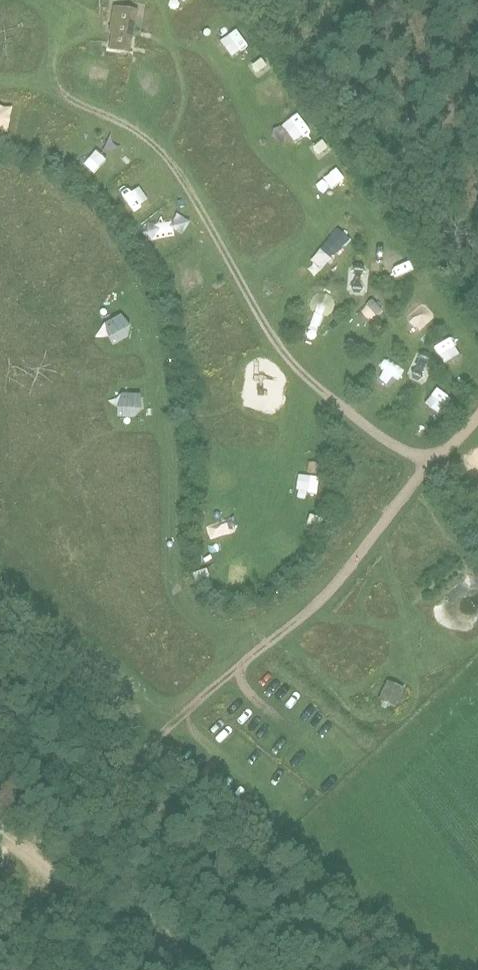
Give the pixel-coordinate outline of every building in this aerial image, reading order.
[(136,13),(116,10),(110,51),(130,54),(136,13)] [(268,64),(263,58),(254,64),(259,71),(268,64)] [(327,148),(322,142),(314,148),(319,155),(327,148)] [(365,271),(363,267),(357,266),(354,270),(357,278),(356,278),(356,283),(357,283),(352,289),(354,294),(360,294),(363,290),(360,283),(361,278),(360,278),(365,271)] [(323,288),(320,308),(343,312),(346,292),(323,288)] [(109,338),(113,345),(128,337),(130,327),(121,315),(106,323),(109,338)] [(423,371),(425,366),(424,366),(431,362),(430,356),(425,354),(420,357),(421,365),(421,364),(419,370),(413,374),(413,379),(419,382),(423,379),(422,371),(423,371)] [(118,408),(118,417),(135,417),(142,410),(141,394),(122,394),(118,408)]
